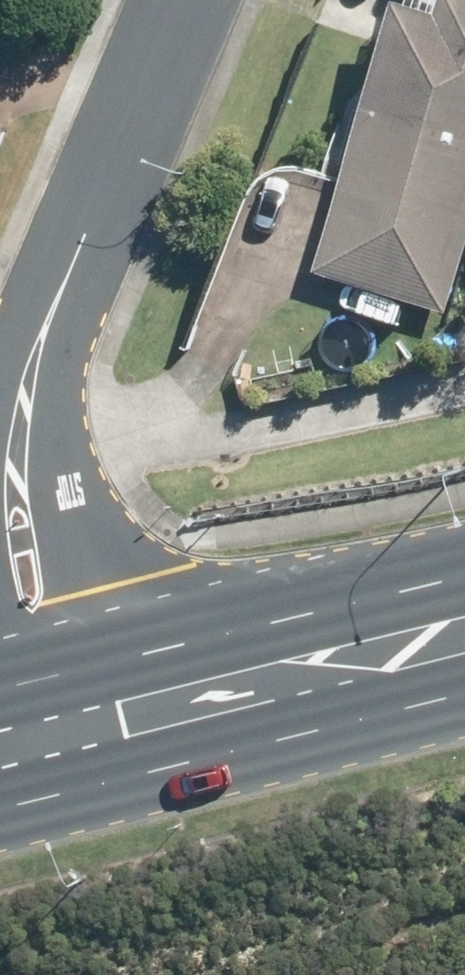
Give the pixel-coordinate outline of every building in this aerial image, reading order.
[(320,269),(379,291),(369,319),(406,333),(416,307),(445,317),(464,266),(464,0),(460,0),(449,28),(416,15),(320,269)]
